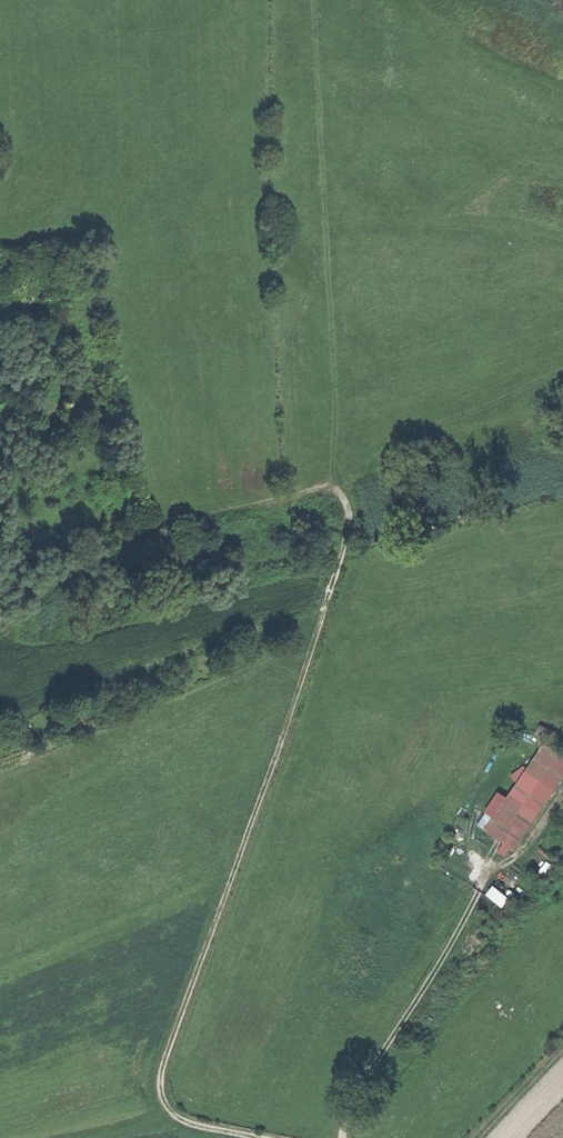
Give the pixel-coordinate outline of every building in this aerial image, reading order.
[(510,841),(562,763),(562,751),(546,739),(492,818),(487,825),(510,841)] [(479,820),(487,825),(492,818),(484,813),(479,820)] [(509,906),(516,897),(501,884),(494,893),(509,906)]
